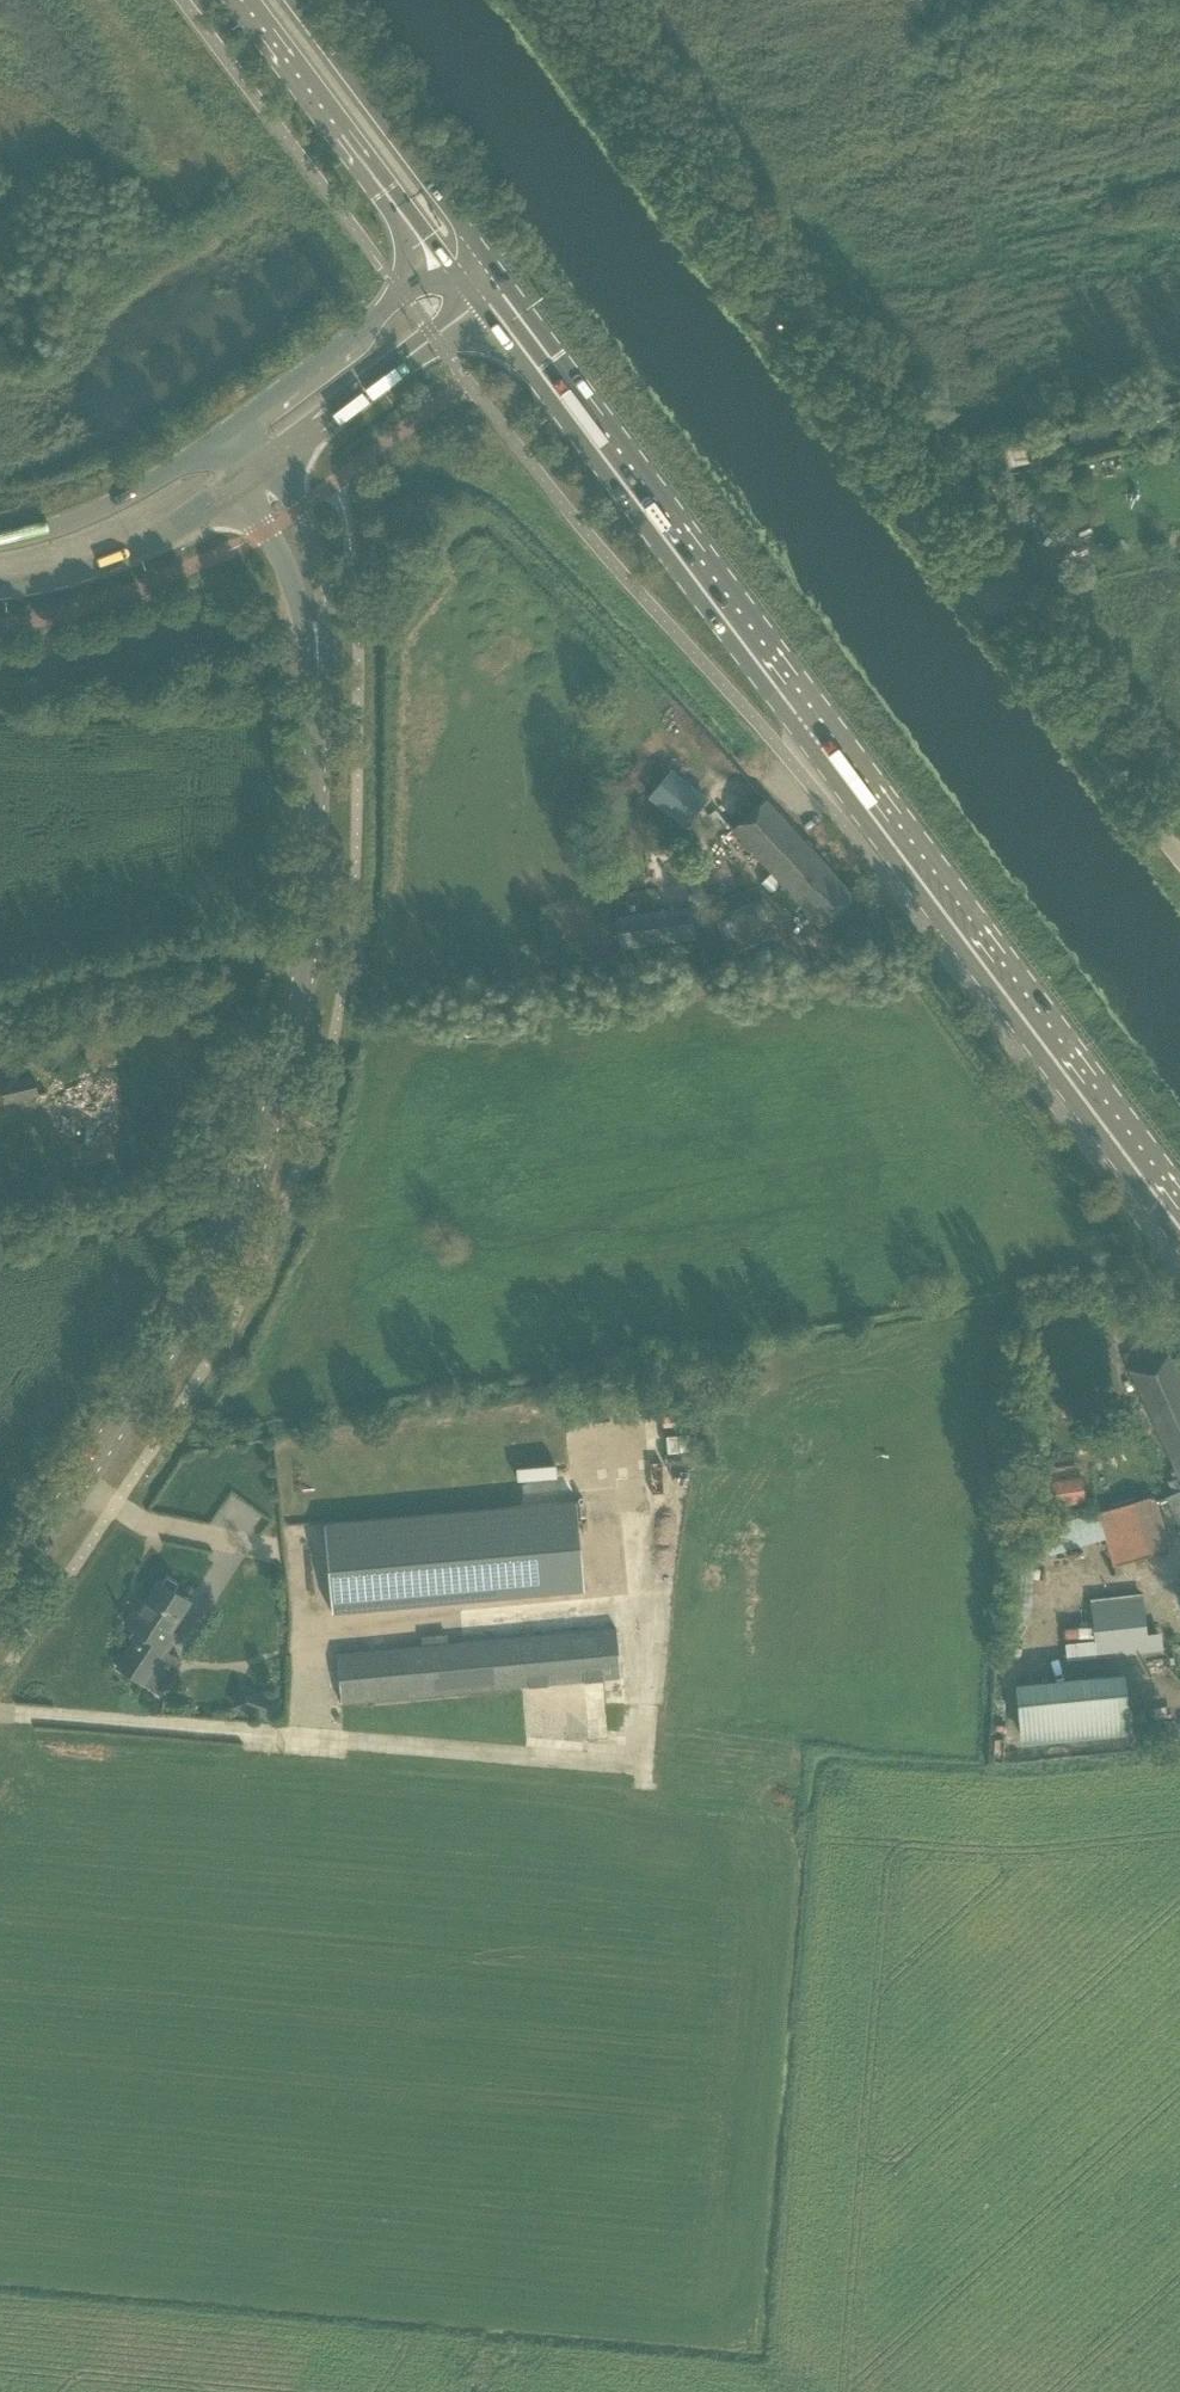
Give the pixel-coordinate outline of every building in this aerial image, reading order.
[(670,770),(647,799),(684,829),(708,800),(670,770)] [(765,801),(732,831),(739,840),(768,872),(782,887),(770,896),(784,912),(796,903),(820,929),(836,915),(853,899),(802,842),(765,801)] [(763,905),(716,924),(724,942),(770,922),(763,905)] [(692,907),(618,915),(622,946),(696,937),(692,907)] [(39,1094),(34,1074),(2,1082),(7,1102),(39,1094)] [(115,1117),(106,1078),(51,1091),(60,1129),(65,1128),(74,1166),(110,1158),(101,1120),(115,1117)] [(1128,1369),(1147,1409),(1168,1456),(1178,1478),(1179,1482),(1179,1384),(1166,1353),(1144,1363),(1128,1369)] [(694,1421),(663,1422),(664,1461),(696,1460),(694,1421)] [(522,1492),(560,1488),(557,1461),(519,1465),(522,1492)] [(1080,1464),(1032,1470),(1037,1508),(1085,1502),(1080,1464)] [(1166,1498),(1179,1529),(1179,1492),(1166,1498)] [(1118,1507),(1099,1513),(1103,1533),(1106,1532),(1116,1565),(1134,1560),(1168,1549),(1152,1497),(1118,1507)] [(518,1507),(323,1524),(331,1613),(526,1596),(583,1590),(575,1502),(518,1507)] [(135,1609),(125,1624),(139,1633),(116,1668),(142,1685),(165,1650),(167,1651),(177,1635),(170,1631),(189,1602),(173,1592),(177,1585),(166,1578),(162,1585),(157,1582),(139,1611),(135,1609)] [(1100,1643),(1064,1646),(1066,1661),(1163,1651),(1160,1636),(1146,1639),(1144,1628),(1142,1593),(1116,1596),(1091,1602),(1100,1643)] [(616,1629),(336,1654),(340,1703),(620,1678),(616,1629)] [(1021,1738),(1126,1728),(1121,1676),(1017,1685),(1021,1738)]
